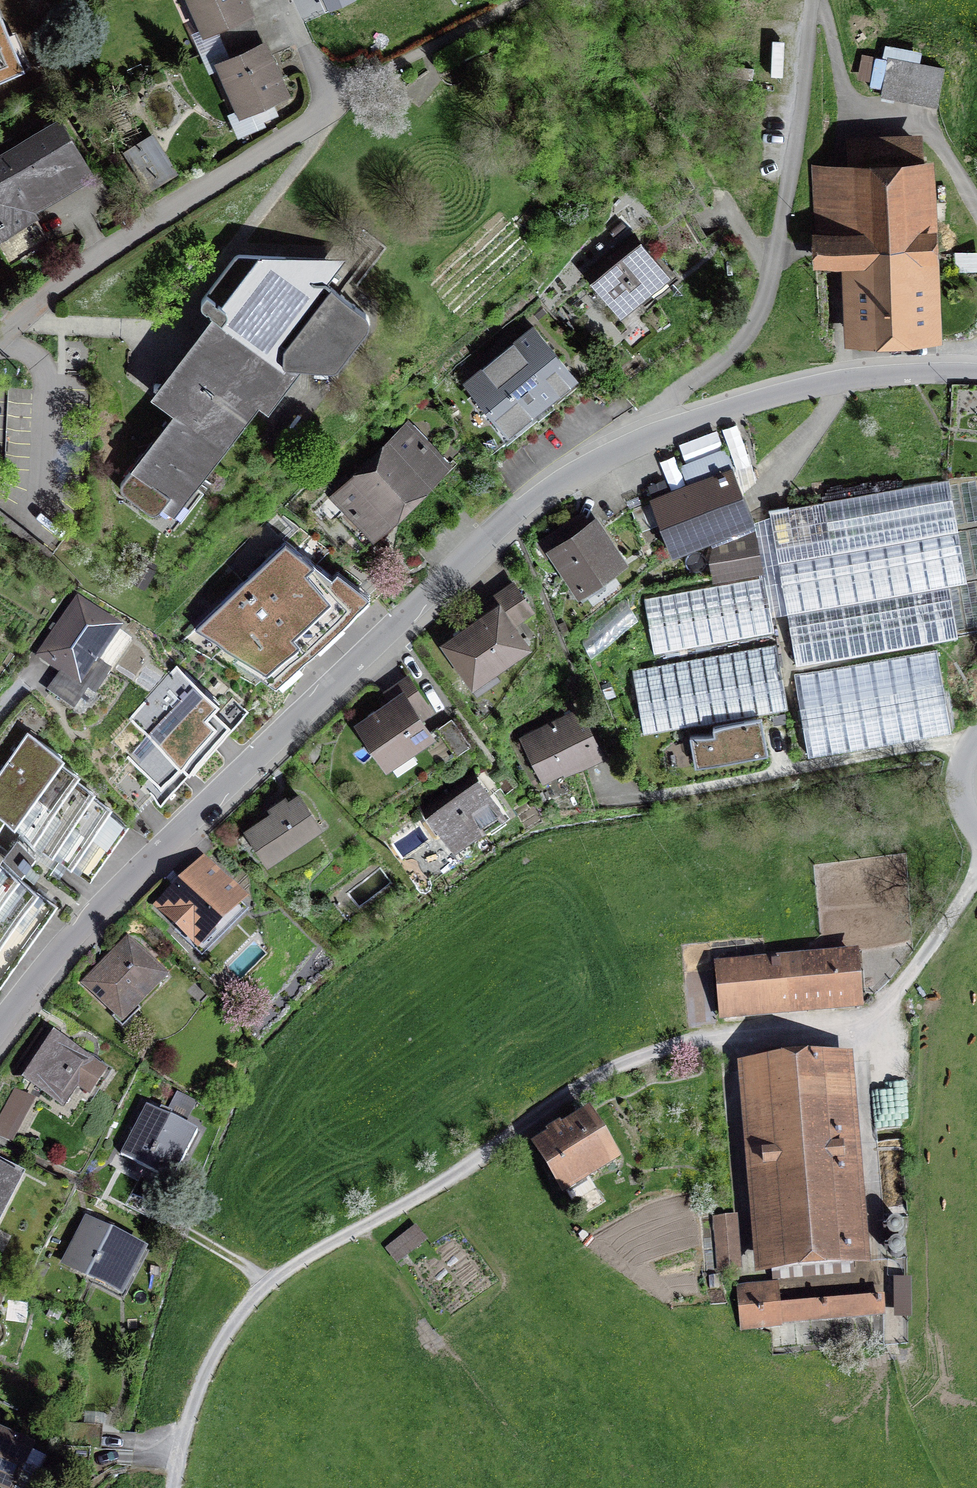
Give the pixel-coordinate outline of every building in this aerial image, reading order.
[(207,32),(216,28),(223,43),(251,31),(245,16),(249,14),(243,0),(193,0),(207,32)] [(325,15),(356,1),(355,0),(318,0),(325,15)] [(24,75),(0,22),(0,86),(24,75)] [(229,58),(221,62),(244,113),(285,94),(263,43),(258,45),(251,31),(223,43),(229,58)] [(944,69),(888,58),(881,94),(936,105),(944,69)] [(0,155),(0,246),(12,265),(43,246),(28,221),(35,217),(27,204),(87,168),(58,120),(0,155)] [(150,139),(128,152),(149,187),(171,174),(150,139)] [(855,171),(816,173),(820,261),(856,259),(859,336),(925,333),(918,143),(854,145),(855,171)] [(667,278),(634,237),(589,273),(622,314),(667,278)] [(171,398),(180,406),(227,442),(258,401),(268,409),(299,368),(333,370),(335,369),(337,368),(368,328),(369,325),(369,321),(368,317),(366,313),(326,282),(315,282),(329,263),(324,259),(239,255),(237,255),(234,257),(202,299),(201,301),(201,304),(202,306),(203,307),(214,316),(200,334),(199,337),(199,339),(199,341),(201,343),(215,355),(199,377),(197,375),(195,375),(193,375),(191,375),(190,376),(173,397),(172,397),(171,398)] [(533,327),(467,380),(508,430),(574,376),(533,327)] [(179,505),(227,442),(180,406),(121,482),(121,485),(121,487),(121,490),(123,492),(150,513),(152,513),(154,513),(156,513),(158,512),(169,497),(179,505)] [(442,462),(408,427),(336,496),(371,532),(442,462)] [(689,486),(651,502),(670,551),(747,521),(737,495),(743,492),(733,468),(724,472),(719,458),(683,472),(689,486)] [(949,480),(769,511),(795,665),(958,637),(949,586),(967,583),(949,480)] [(560,527),(539,542),(548,555),(555,551),(580,588),(621,560),(595,522),(569,540),(560,527)] [(751,531),(712,546),(710,561),(713,579),(758,571),(751,531)] [(284,540),(196,629),(269,670),(349,591),(284,540)] [(764,575),(643,596),(654,655),(775,634),(764,575)] [(497,608),(447,644),(474,681),(524,645),(509,623),(530,608),(514,585),(492,600),(497,608)] [(117,630),(78,603),(42,656),(63,671),(50,690),(74,707),(88,687),(95,692),(109,672),(94,662),(117,630)] [(777,643),(631,670),(643,734),(788,708),(777,643)] [(937,649),(794,675),(808,754),(951,729),(937,649)] [(161,788),(154,795),(162,801),(232,725),(213,707),(219,701),(178,663),(128,717),(148,735),(127,757),(136,765),(161,788)] [(427,705),(409,679),(396,688),(403,697),(361,725),(372,742),(380,737),(394,757),(429,733),(415,713),(427,705)] [(578,711),(524,738),(543,775),(563,765),(566,770),(600,753),(578,711)] [(761,716),(713,725),(714,731),(690,735),(696,765),(768,752),(761,716)] [(452,721),(439,731),(457,756),(471,746),(452,721)] [(91,795),(93,792),(74,779),(78,773),(59,760),(62,756),(27,732),(0,771),(0,817),(12,825),(30,838),(53,853),(71,865),(110,808),(91,795)] [(154,795),(161,788),(136,765),(123,777),(147,801),(154,795)] [(497,811),(471,774),(427,806),(453,843),(497,811)] [(317,824),(298,796),(288,803),(285,798),(271,808),(274,812),(248,829),(267,857),(317,824)] [(17,838),(4,856),(22,869),(35,851),(17,838)] [(229,877),(210,859),(162,906),(196,941),(209,928),(211,930),(240,902),(222,884),(229,877)] [(37,891),(21,880),(2,867),(0,865),(0,943),(37,891)] [(163,978),(127,943),(87,984),(120,1017),(133,1004),(135,1006),(163,978)] [(733,966),(719,967),(723,1012),(858,1001),(854,956),(733,966)] [(107,1073),(47,1034),(20,1075),(62,1103),(71,1089),(89,1101),(107,1073)] [(835,1063),(757,1070),(774,1265),(852,1259),(835,1063)] [(0,1117),(0,1135),(10,1140),(32,1100),(15,1090),(0,1117)] [(198,1131),(146,1104),(120,1155),(171,1182),(198,1131)] [(588,1115),(534,1148),(562,1193),(616,1160),(588,1115)] [(0,1167),(0,1210),(18,1176),(0,1167)] [(734,1216),(717,1218),(721,1270),(738,1268),(734,1216)] [(140,1248),(87,1220),(65,1263),(118,1291),(140,1248)] [(421,1241),(412,1230),(388,1250),(397,1261),(421,1241)] [(896,1281),(897,1319),(914,1319),(913,1280),(896,1281)] [(776,1285),(739,1288),(742,1327),(779,1324),(779,1321),(883,1313),(881,1298),(778,1306),(776,1285)] [(0,1435),(0,1484),(10,1487),(32,1487),(47,1456),(0,1435)]
